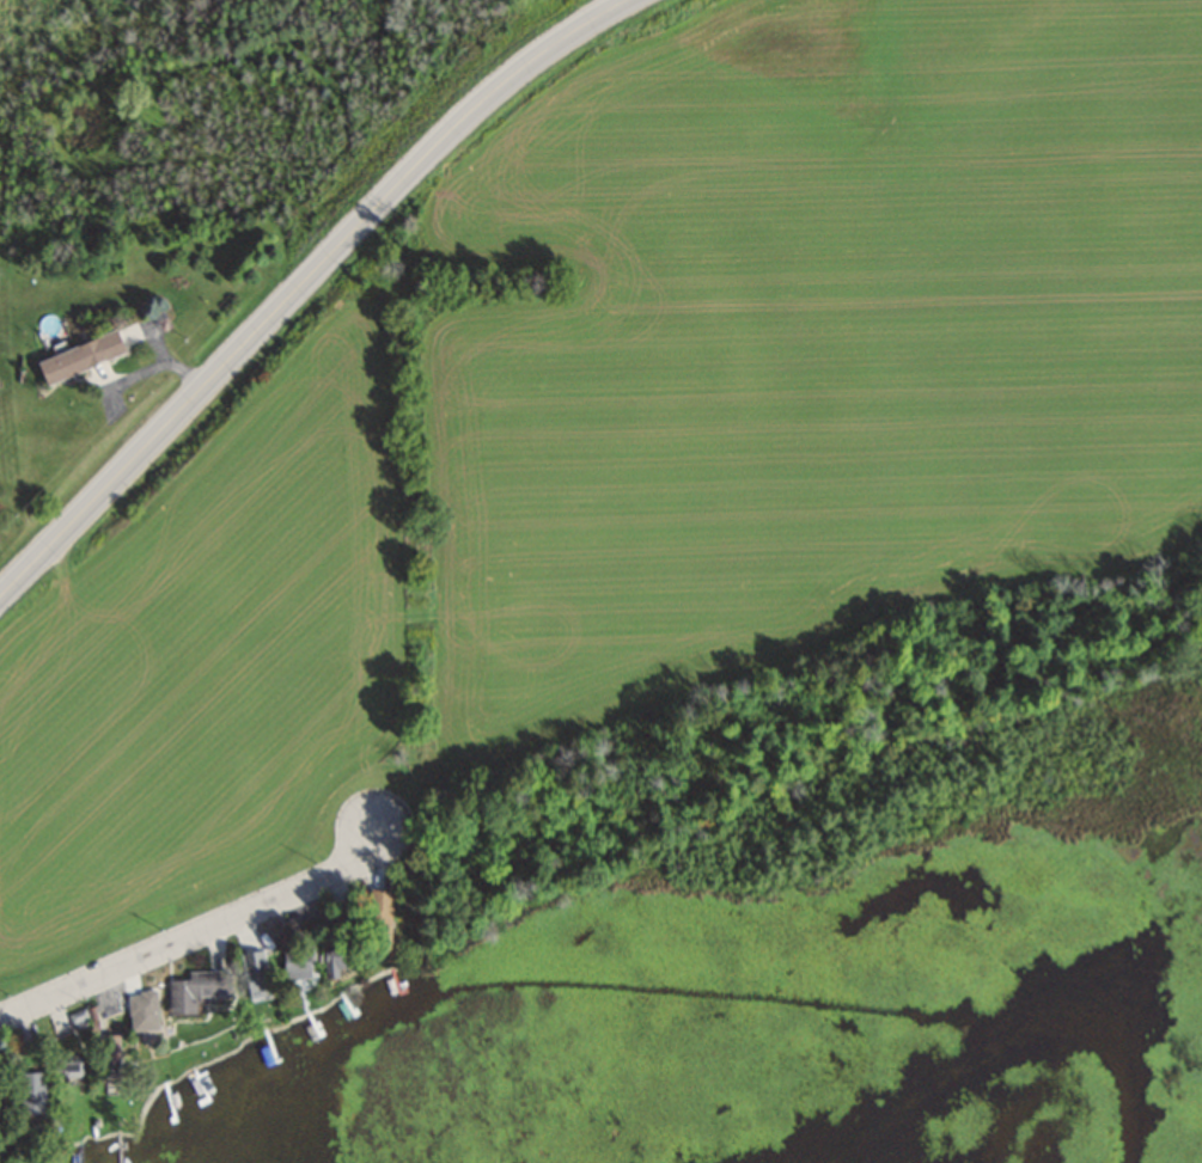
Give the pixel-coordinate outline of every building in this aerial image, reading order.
[(34,361),(43,383),(143,343),(135,322),(125,326),(128,332),(119,335),(116,328),(34,361)] [(362,952),(386,952),(386,890),(362,890),(362,952)] [(334,976),(333,968),(353,966),(351,945),(321,947),(324,977),(334,976)] [(309,948),(279,948),(279,978),(309,979),(309,948)] [(242,1000),(266,996),(259,950),(234,954),(242,1000)] [(183,972),(183,981),(162,981),(163,1015),(190,1015),(189,997),(222,997),(222,972),(183,972)] [(123,1031),(150,1031),(150,992),(123,992),(123,1031)] [(118,1063),(118,1008),(96,1008),(96,1063),(118,1063)] [(14,1115),(40,1115),(40,1072),(14,1072),(14,1115)]
